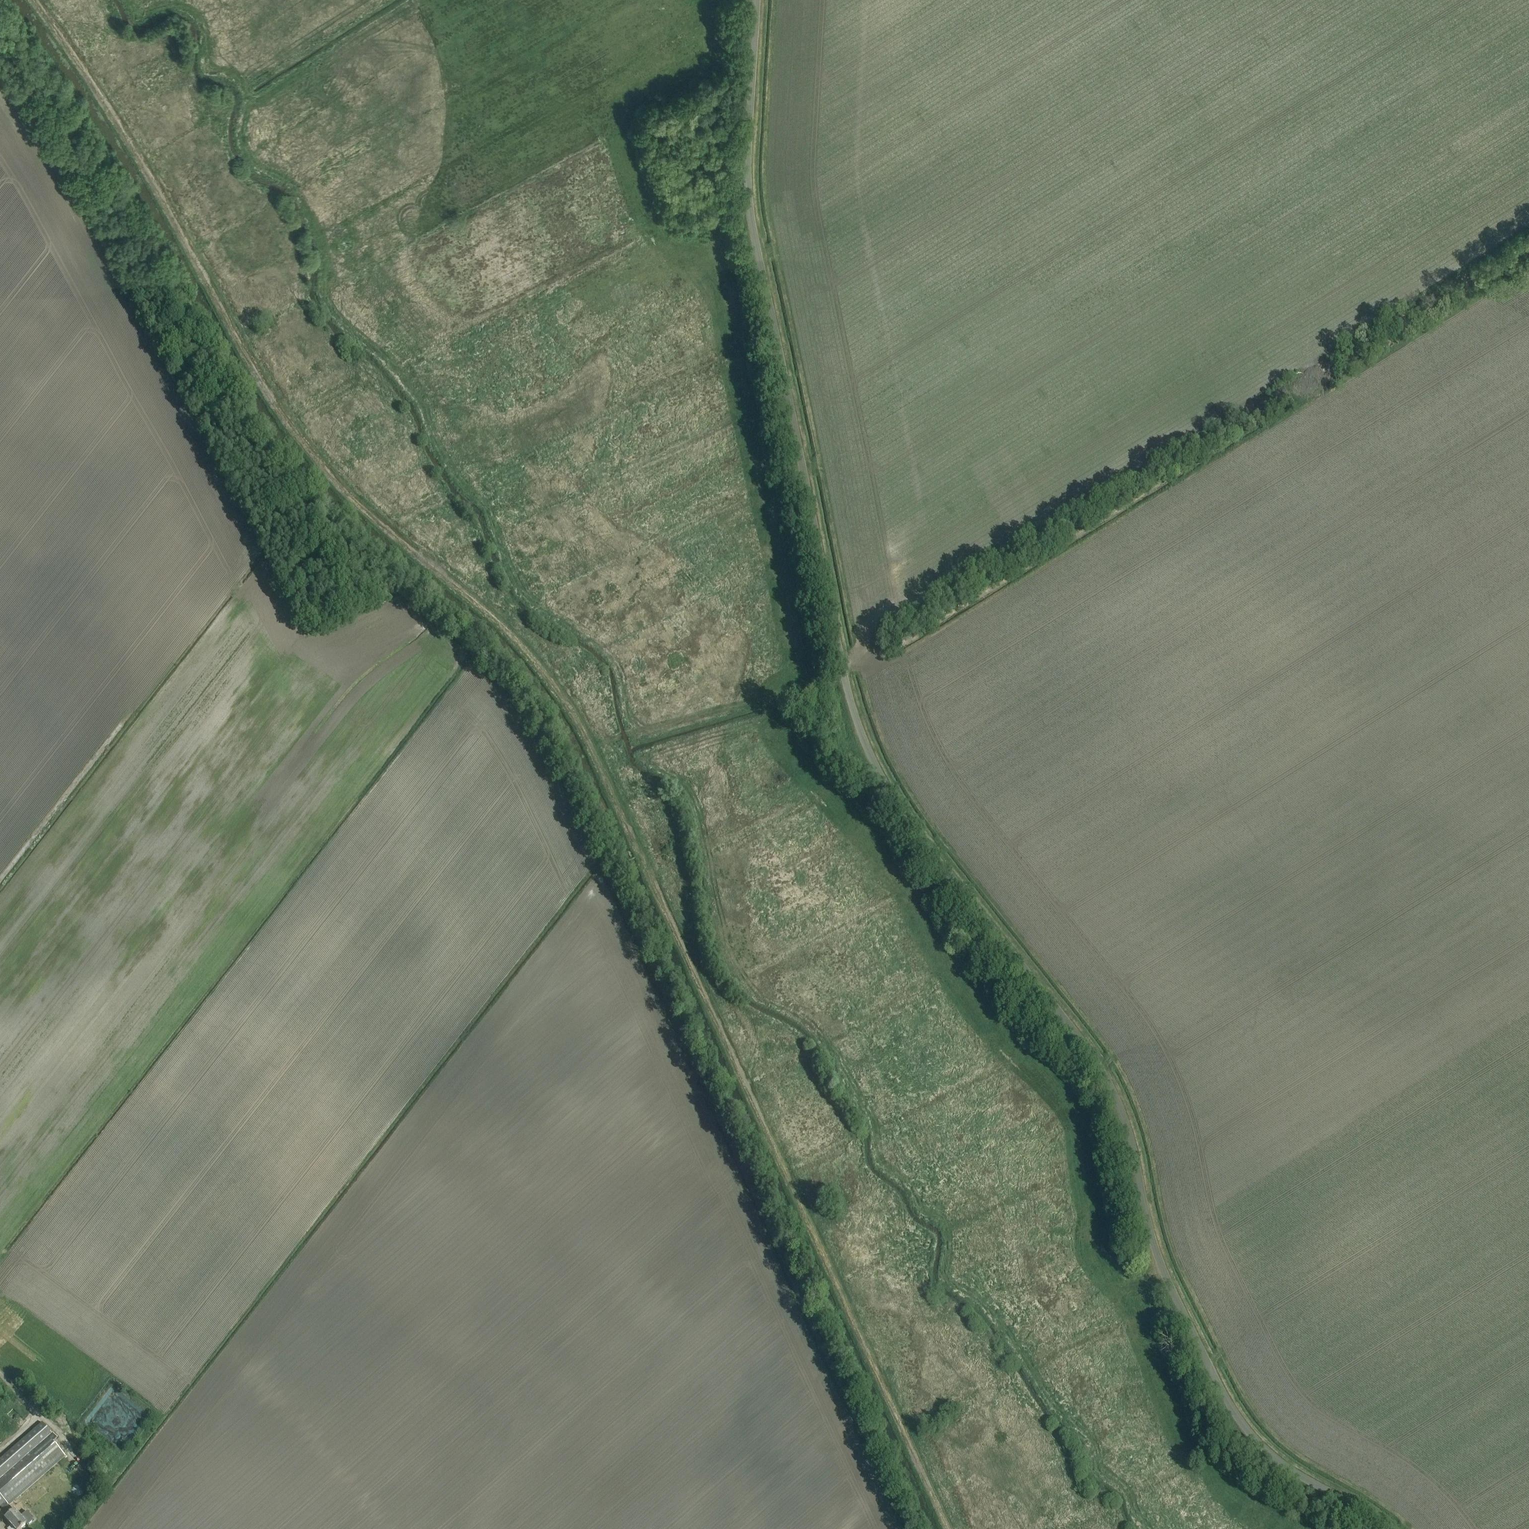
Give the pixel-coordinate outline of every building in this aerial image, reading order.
[(65,1458),(63,1455),(53,1443),(57,1439),(44,1424),(0,1461),(0,1512),(5,1518),(5,1519),(14,1528),(22,1528),(27,1524),(14,1510),(13,1511),(10,1507),(65,1458)]
